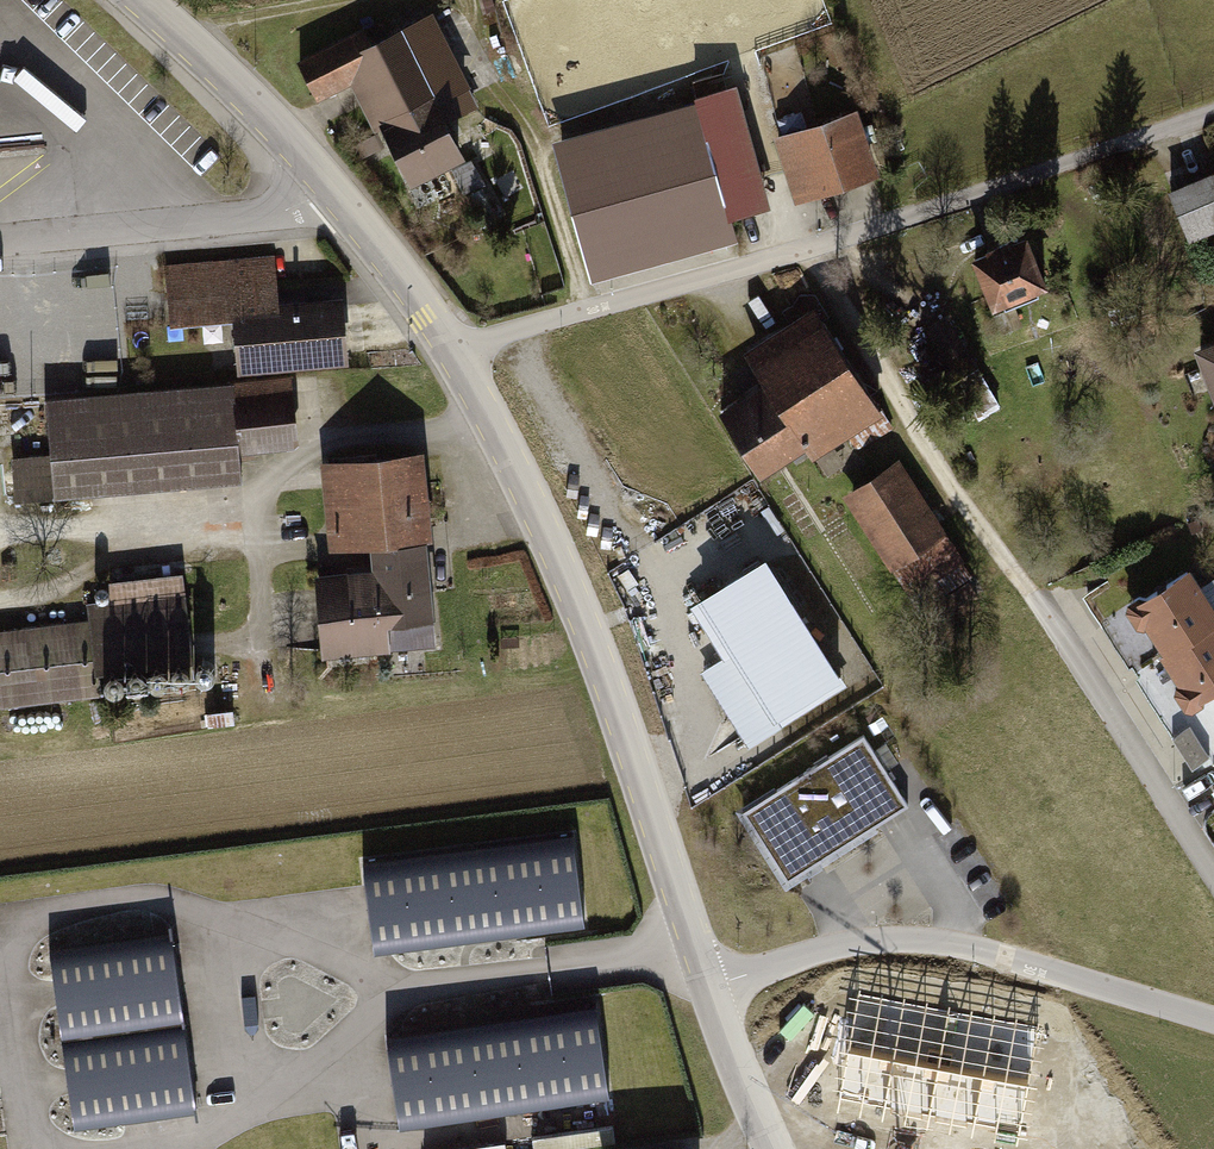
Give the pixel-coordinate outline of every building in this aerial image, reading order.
[(375,26),(307,63),(327,100),(359,83),(387,134),(398,129),(428,185),(479,158),(459,121),(482,108),(473,91),(480,87),(442,16),(386,46),(375,26)] [(749,96),(567,144),(596,256),(779,208),(749,96)] [(863,112),(779,140),(801,205),(885,177),(863,112)] [(1178,192),(1199,245),(1213,239),(1213,178),(1178,192)] [(1041,239),(988,260),(1010,313),(1063,292),(1041,239)] [(284,255),(168,266),(175,331),(244,324),(249,373),(361,361),(355,299),(289,305),(284,255)] [(889,416),(825,302),(748,345),(763,373),(740,386),(788,472),(889,416)] [(1205,352),(1213,375),(1213,349),(1205,352)] [(306,444),(299,371),(47,398),(53,455),(16,458),(21,503),(257,479),(254,450),(306,444)] [(439,454),(329,462),(337,553),(386,549),(388,573),(332,577),(338,657),(408,652),(406,627),(452,623),(439,454)] [(910,463),(854,497),(901,575),(957,541),(910,463)] [(700,668),(749,744),(850,681),(765,548),(689,603),(723,653),(700,668)] [(0,627),(0,708),(107,693),(104,676),(208,661),(195,568),(114,580),(118,610),(0,627)] [(1213,622),(1213,614),(1187,573),(1137,605),(1168,653),(1213,622)] [(1168,653),(1165,654),(1179,678),(1175,694),(1185,709),(1196,709),(1204,705),(1204,698),(1213,691),(1213,622),(1168,653)] [(1210,756),(1189,725),(1171,737),(1192,768),(1210,756)] [(871,737),(749,811),(794,884),(915,810),(871,737)] [(574,832),(365,858),(379,951),(587,922),(574,832)] [(199,1103),(174,927),(50,945),(74,1120),(199,1103)] [(596,1001),(388,1031),(404,1124),(612,1090),(596,1001)]
